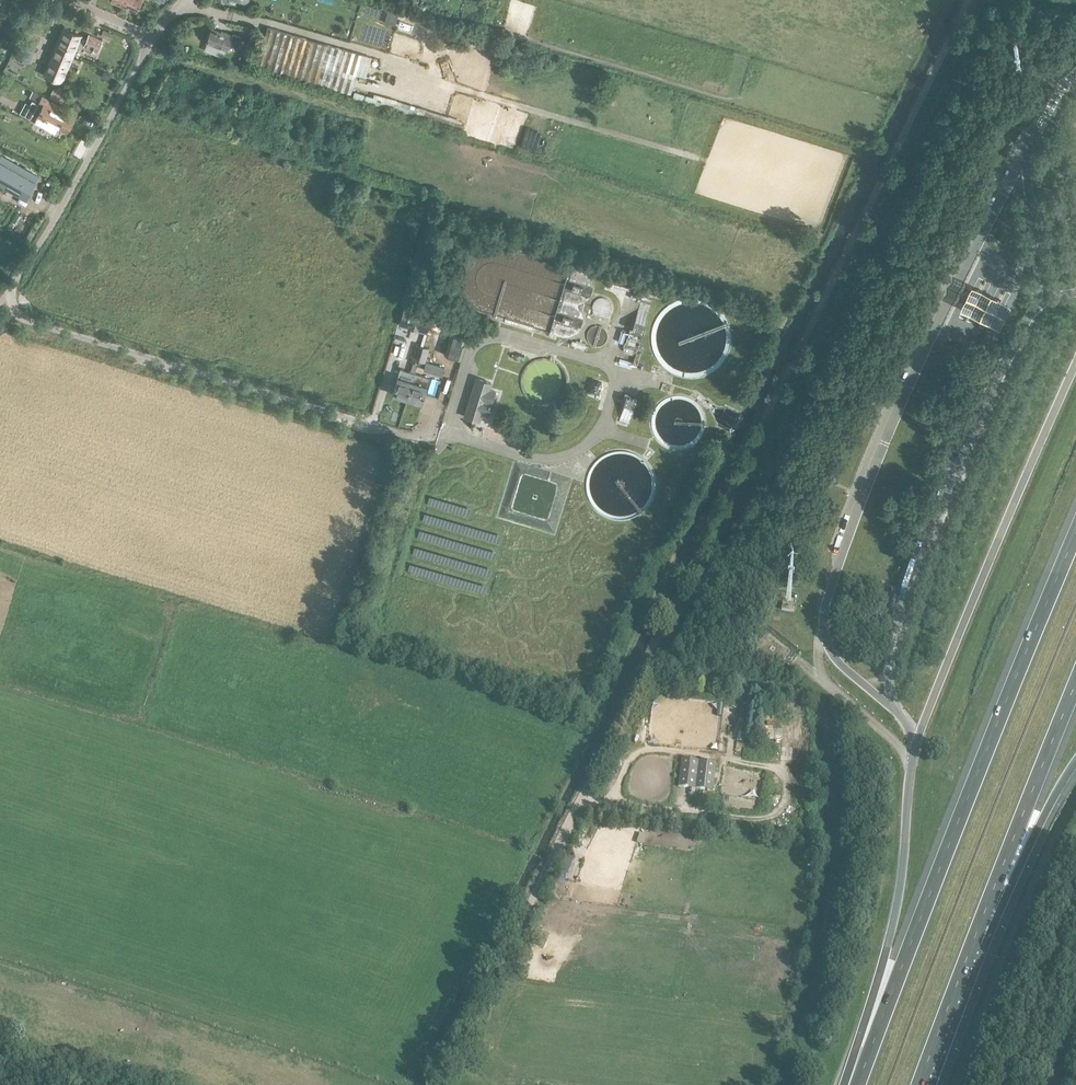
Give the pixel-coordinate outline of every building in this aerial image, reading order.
[(136,12),(141,0),(126,0),(123,6),(136,12)] [(399,12),(388,9),(384,22),(395,25),(399,12)] [(63,27),(54,48),(74,56),(83,35),(63,27)] [(205,42),(228,51),(230,44),(238,47),(242,36),(233,32),(232,34),(222,30),(221,31),(211,27),(205,42)] [(268,27),(256,65),(351,92),(362,54),(268,27)] [(37,42),(24,37),(20,46),(33,52),(37,42)] [(85,44),(98,49),(100,44),(87,38),(85,44)] [(1010,41),(1011,47),(1022,44),(1020,38),(1010,41)] [(20,46),(16,56),(29,61),(33,52),(20,46)] [(74,56),(54,48),(49,61),(68,69),(74,56)] [(68,69),(49,61),(43,74),(63,82),(68,69)] [(49,96),(63,103),(69,91),(59,86),(57,88),(54,86),(49,96)] [(58,127),(67,131),(74,118),(58,109),(60,104),(43,95),(39,102),(43,104),(37,116),(38,116),(35,122),(55,132),(58,127)] [(39,103),(32,100),(30,104),(26,101),(20,113),(30,119),(39,103)] [(27,200),(38,182),(36,181),(39,175),(1,154),(0,157),(0,185),(27,200)] [(805,217),(810,203),(802,200),(795,222),(808,226),(810,219),(805,217)] [(570,267),(549,332),(563,337),(566,337),(570,337),(576,335),(580,333),(583,329),(584,325),(585,322),(585,318),(584,314),(582,310),(580,308),(576,305),(580,305),(584,304),(588,302),(592,299),(594,296),(595,292),(595,289),(595,285),(595,283),(594,281),(592,278),(591,276),(588,274),(584,272),(570,267)] [(635,299),(639,287),(634,285),(634,286),(630,297),(635,299)] [(1010,306),(971,287),(959,311),(998,330),(1010,306)] [(615,309),(614,305),(612,301),(609,299),(605,298),(601,299),(599,300),(597,301),(595,304),(594,306),(594,308),(594,312),(595,314),(597,316),(598,317),(600,318),(604,319),(608,319),(610,318),(612,316),(614,313),(615,309)] [(433,314),(404,305),(399,324),(427,332),(433,314)] [(468,327),(453,323),(448,341),(462,346),(468,327)] [(623,327),(620,335),(627,338),(630,329),(623,327)] [(427,356),(428,354),(430,348),(417,343),(414,352),(427,356)] [(414,352),(411,361),(418,363),(419,360),(425,362),(426,361),(427,356),(414,352)] [(428,354),(427,356),(426,361),(433,363),(444,367),(446,360),(428,354)] [(632,362),(620,358),(618,363),(631,367),(632,362)] [(398,376),(392,394),(407,399),(412,380),(405,378),(407,374),(399,372),(398,376)] [(492,382),(476,377),(464,417),(480,422),(483,413),(488,415),(496,390),(490,388),(492,382)] [(420,382),(412,380),(407,399),(422,404),(428,385),(427,385),(428,381),(421,379),(420,382)] [(619,421),(629,424),(638,398),(627,395),(619,421)] [(782,610),(792,612),(793,605),(783,603),(782,610)] [(678,787),(713,791),(716,764),(703,762),(700,762),(681,760),(678,787)] [(561,872),(560,876),(566,878),(567,874),(568,875),(572,862),(573,862),(567,860),(565,859),(560,872),(561,872)] [(547,941),(534,935),(531,942),(543,948),(547,941)]
